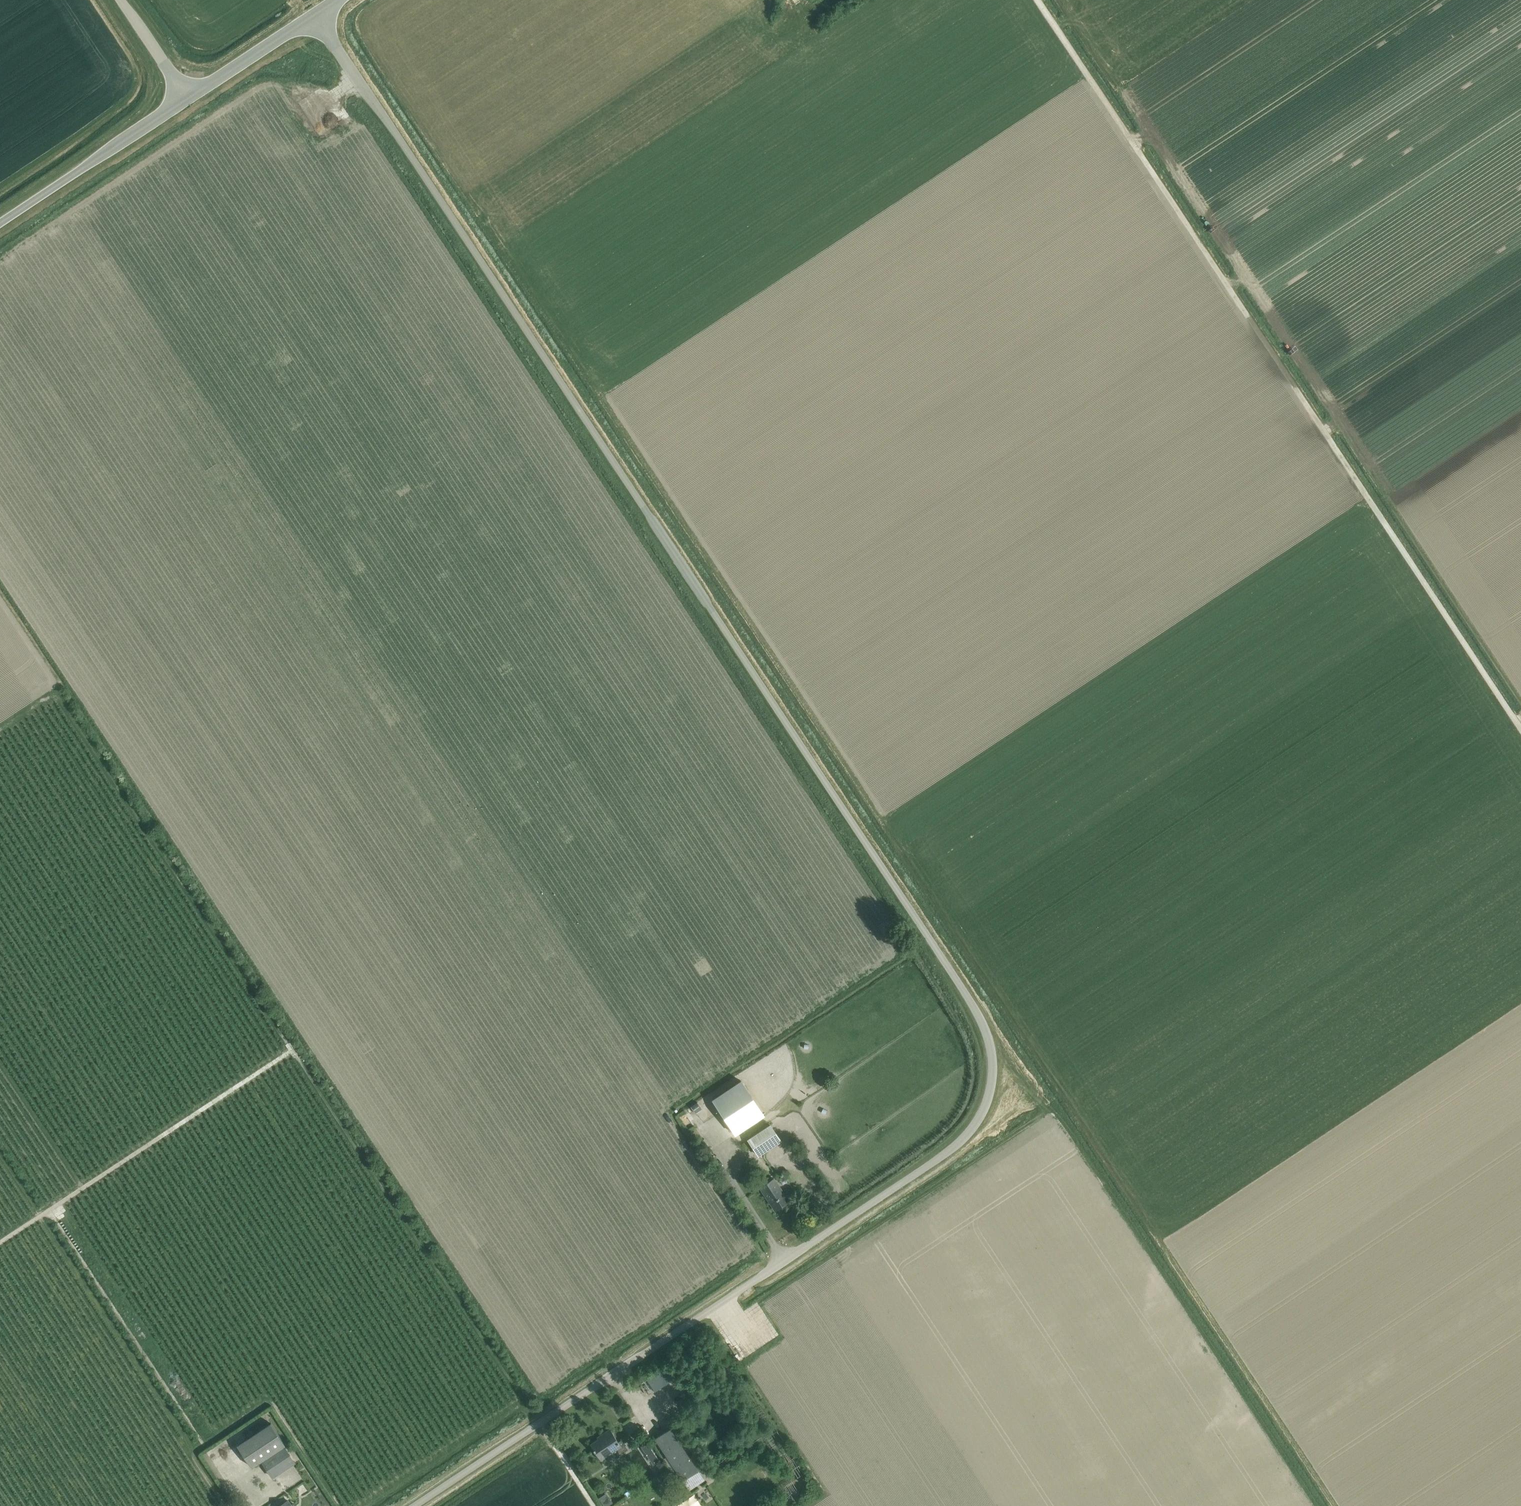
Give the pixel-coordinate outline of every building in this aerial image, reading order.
[(736,1135),(764,1116),(740,1081),(712,1099),(736,1135)] [(758,1156),(780,1141),(770,1125),(748,1140),(758,1156)] [(775,1210),(788,1201),(774,1179),(760,1188),(775,1210)] [(252,1467),(261,1461),(284,1446),(285,1445),(271,1423),(237,1445),(252,1467)] [(698,1470),(674,1433),(670,1428),(655,1438),(682,1480),(698,1470)] [(610,1429),(604,1433),(600,1436),(601,1438),(591,1445),(594,1449),(593,1450),(595,1452),(595,1451),(601,1459),(613,1451),(617,1456),(628,1449),(621,1439),(618,1442),(610,1429)] [(261,1461),(272,1477),(295,1463),(284,1446),(261,1461)]
